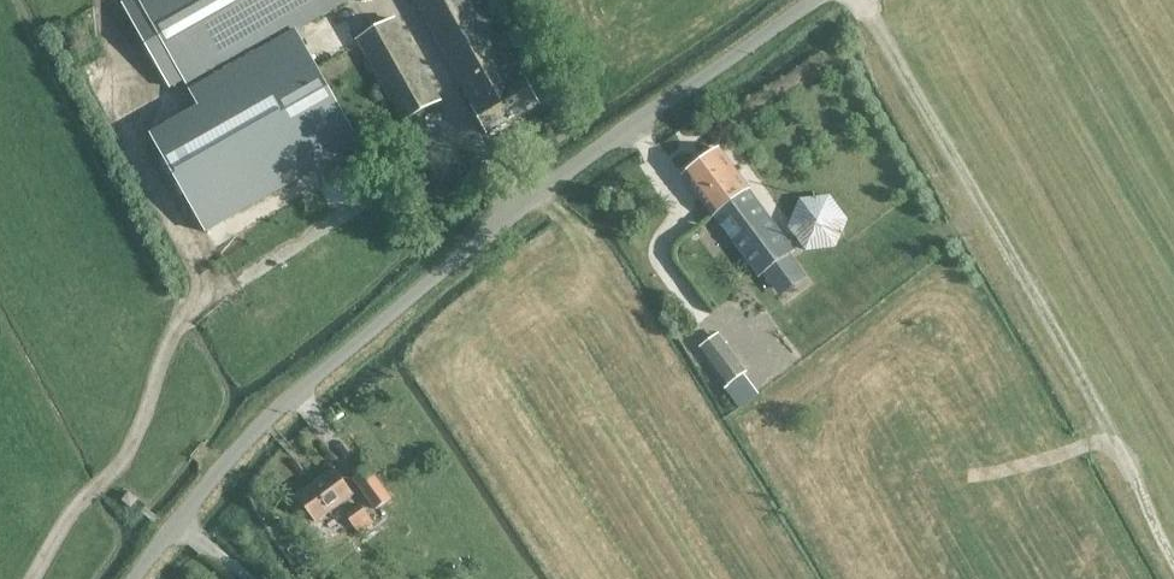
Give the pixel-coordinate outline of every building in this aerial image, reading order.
[(192,94),(295,35),(356,0),(137,0),(124,8),(134,26),(148,18),(176,66),(162,74),(172,92),(186,84),(192,94)] [(541,106),(523,75),(517,78),(474,0),(414,0),(489,135),(541,106)] [(402,122),(439,100),(394,23),(358,44),(402,122)] [(202,111),(153,139),(209,236),(361,149),(295,35),(192,94),(202,111)] [(790,256),(794,252),(717,147),(680,175),(757,279),(763,275),(779,296),(805,276),(790,256)] [(746,371),(717,333),(699,347),(728,385),(742,374),(746,371)] [(758,395),(742,374),(728,385),(723,389),(739,409),(758,395)] [(391,502),(368,470),(354,481),(376,512),(391,502)] [(316,523),(353,497),(335,472),(298,498),(316,523)] [(131,510),(137,502),(127,496),(122,504),(131,510)] [(368,517),(360,507),(345,517),(353,528),(368,517)]
